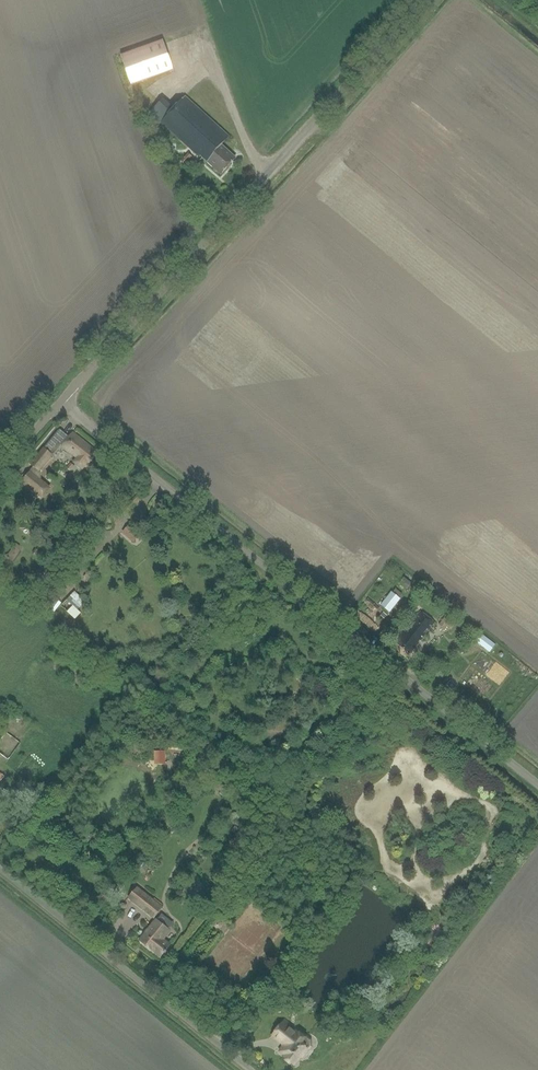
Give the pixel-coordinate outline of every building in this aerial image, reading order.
[(132,85),(175,70),(165,41),(122,56),(132,85)] [(230,138),(193,104),(186,97),(162,123),(200,158),(202,157),(222,175),(236,159),(222,147),(230,138)] [(188,154),(183,161),(186,164),(192,157),(188,154)] [(69,438),(59,430),(45,448),(46,448),(45,449),(44,449),(31,465),(34,467),(23,481),(22,481),(22,482),(42,498),(50,488),(40,480),(40,471),(53,455),(52,455),(62,442),(64,444),(62,446),(77,458),(74,462),(82,469),(88,462),(90,463),(96,455),(94,454),(96,451),(73,433),(69,438)] [(126,531),(137,541),(144,534),(132,524),(126,531)] [(401,599),(392,592),(381,605),(390,613),(401,599)] [(68,601),(78,610),(85,602),(75,593),(68,601)] [(413,651),(435,623),(421,612),(404,634),(402,632),(395,642),(408,652),(410,650),(413,651)] [(448,615),(439,625),(445,630),(447,627),(451,630),(457,622),(448,615)] [(476,641),(490,652),(496,645),(482,634),(476,641)] [(40,794),(30,785),(27,789),(37,798),(40,794)] [(452,855),(462,843),(456,838),(446,850),(452,855)] [(155,918),(163,908),(137,887),(129,897),(155,918)] [(157,919),(140,941),(153,952),(154,951),(161,957),(165,953),(166,953),(167,951),(166,950),(171,945),(163,939),(170,930),(157,919)] [(284,1057),(294,1065),(306,1051),(310,1046),(309,1041),(305,1038),(298,1031),(296,1034),(288,1027),(290,1025),(284,1021),(273,1034),(286,1044),(281,1051),(286,1055),(284,1057)]
